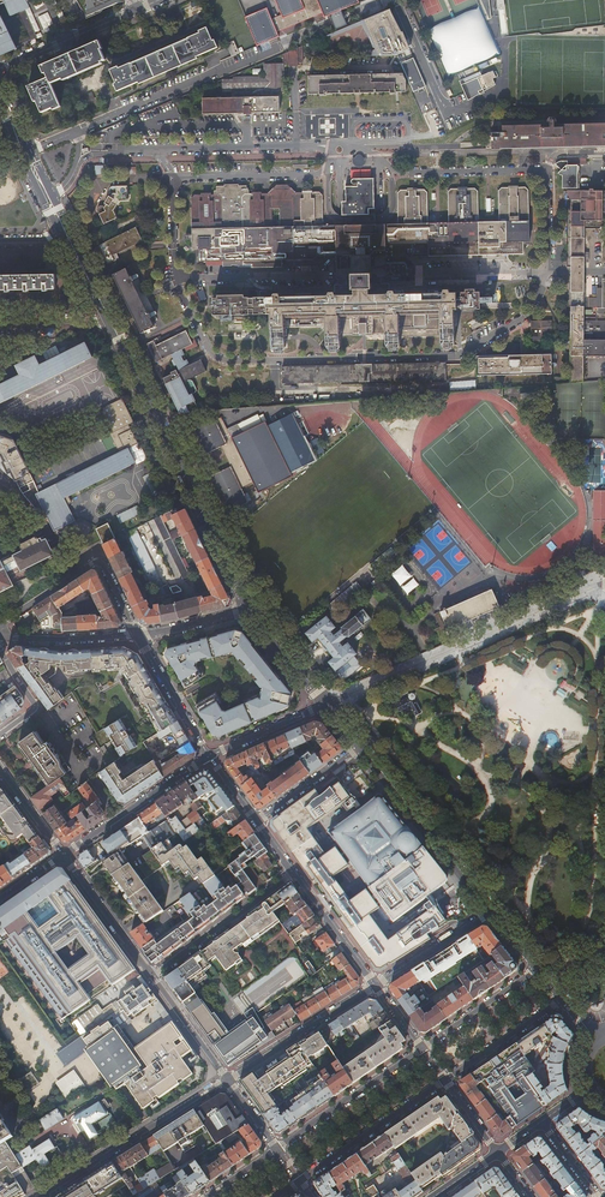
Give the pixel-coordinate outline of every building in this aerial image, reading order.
[(15,46),(17,45),(18,45),(33,38),(16,0),(0,0),(0,52),(15,46)] [(26,10),(21,0),(16,0),(33,38),(37,36),(26,10)] [(86,17),(115,4),(124,0),(76,0),(86,17)] [(359,2),(358,0),(274,0),(280,14),(270,19),(266,8),(244,17),(256,45),(278,36),(276,31),(321,11),(324,17),(359,2)] [(485,21),(488,20),(487,0),(476,0),(485,21)] [(370,52),(372,56),(395,55),(407,50),(390,9),(382,12),(383,13),(380,14),(382,17),(376,20),(383,46),(375,49),(370,52)] [(382,12),(305,45),(305,47),(362,25),(375,49),(383,46),(376,20),(382,17),(380,14),(383,13),(382,12)] [(117,68),(109,72),(113,83),(117,91),(137,82),(195,56),(215,48),(211,40),(206,29),(198,32),(117,68)] [(100,49),(97,41),(42,65),(46,74),(47,77),(29,85),(36,101),(41,112),(52,107),(59,104),(51,83),(62,78),(66,77),(67,79),(71,77),(70,75),(85,68),(86,70),(91,69),(90,66),(101,62),(105,60),(100,49)] [(231,56),(239,52),(236,43),(227,46),(231,56)] [(302,62),(302,46),(282,54),(282,63),(287,63),(287,66),(297,66),(297,63),(302,62)] [(195,56),(137,82),(138,84),(196,59),(195,56)] [(232,80),(222,80),(222,91),(233,91),(233,89),(264,88),(264,92),(283,92),(282,63),(264,64),(264,77),(232,77),(232,80)] [(71,77),(86,70),(85,68),(70,75),(71,77)] [(492,70),(482,74),(466,82),(464,78),(460,80),(465,93),(480,91),(481,93),(481,94),(485,91),(484,88),(496,82),(493,77),(499,74),(497,70),(494,71),(494,70),(493,70),(492,70)] [(466,82),(482,74),(481,70),(475,73),(464,78),(466,82)] [(405,80),(402,74),(307,76),(308,94),(319,94),(318,95),(324,95),(324,93),(389,92),(389,93),(395,93),(395,92),(405,92),(405,80)] [(36,101),(29,85),(27,86),(34,102),(36,101)] [(468,100),(481,93),(480,91),(465,93),(468,100)] [(202,108),(202,114),(229,113),(244,113),(244,115),(250,115),(250,113),(252,113),(278,112),(278,97),(202,98),(202,108)] [(562,125),(561,128),(554,128),(554,125),(553,125),(554,124),(555,123),(555,121),(555,120),(554,119),(553,118),(551,117),(550,117),(549,117),(548,118),(547,119),(546,120),(546,121),(546,123),(547,124),(548,125),(547,125),(547,129),(543,129),(543,125),(541,125),(539,123),(502,124),(501,133),(499,133),(499,135),(496,135),(496,133),(490,134),(490,138),(496,138),(496,141),(491,142),(491,147),(492,148),(493,149),(498,149),(498,150),(505,149),(505,148),(509,148),(509,149),(517,149),(517,148),(520,148),(520,149),(527,149),(527,147),(532,147),(532,144),(534,144),(534,145),(538,145),(538,143),(539,143),(539,148),(604,147),(604,138),(604,135),(604,124),(562,125)] [(321,138),(349,137),(348,118),(320,119),(321,138)] [(354,157),(353,158),(350,158),(350,162),(351,164),(354,166),(356,167),(358,167),(361,166),(363,164),(365,161),(364,158),(361,158),(360,156),(359,155),(357,155),(355,155),(354,157)] [(586,165),(586,159),(567,159),(567,161),(563,161),(560,162),(557,163),(555,164),(558,168),(562,168),(562,171),(561,171),(558,173),(560,175),(561,175),(562,175),(562,188),(578,189),(579,165),(586,165)] [(107,165),(96,165),(96,175),(107,174),(107,165)] [(137,174),(137,166),(127,167),(127,174),(137,174)] [(357,187),(345,187),(347,215),(370,215),(370,209),(374,209),(373,179),(352,179),(351,180),(350,181),(350,182),(351,184),(353,185),(356,185),(357,187)] [(361,225),(346,225),(322,226),(322,195),(318,192),(313,192),(310,192),(310,194),(305,194),(305,192),(302,193),(294,192),(290,196),(290,199),(271,199),(268,193),(261,193),(259,193),(259,195),(254,194),(254,193),(251,193),(246,193),(246,185),(238,185),(238,183),(224,183),(224,185),(217,185),(216,190),(215,190),(214,194),(212,194),(208,194),(208,196),(203,196),(203,194),(200,195),(195,195),(191,198),(192,249),(198,249),(199,256),(196,257),(196,262),(314,259),(317,255),(317,246),(336,246),(337,279),(346,279),(351,278),(352,289),(354,289),(354,295),(336,295),(336,294),(335,294),(335,293),(334,292),(330,292),(329,293),(329,295),(328,295),(309,296),(309,293),(301,293),(301,296),(282,296),(281,296),(281,294),(280,293),(276,293),(275,294),(274,295),(274,296),(274,297),(268,297),(268,290),(248,291),(248,297),(244,297),(244,290),(239,290),(239,292),(218,292),(218,298),(213,298),(213,305),(209,305),(209,307),(209,309),(213,309),(213,315),(218,315),(218,318),(245,318),(245,315),(271,314),(272,347),(285,346),(285,329),(296,328),(326,328),(327,345),(340,345),(340,335),(386,333),(386,344),(400,343),(400,337),(440,336),(441,342),(454,342),(454,310),(479,309),(480,308),(518,307),(517,303),(480,303),(479,291),(474,291),(474,289),(465,289),(465,292),(460,292),(461,299),(456,299),(456,294),(457,293),(457,292),(450,292),(450,291),(449,291),(449,289),(448,289),(444,289),(443,290),(443,292),(442,292),(442,293),(427,292),(427,290),(411,290),(411,293),(396,294),(396,293),(395,293),(395,291),(394,290),(390,290),(389,290),(389,291),(389,293),(388,293),(388,294),(369,294),(369,289),(371,289),(372,278),(382,278),(411,277),(411,267),(405,261),(385,261),(385,244),(405,244),(405,253),(408,257),(523,254),(523,241),(528,241),(528,190),(525,187),(518,187),(515,187),(515,189),(510,189),(510,187),(507,187),(501,187),(498,191),(498,222),(493,222),(492,221),(485,221),(484,222),(478,222),(477,191),(475,188),(467,188),(465,188),(465,190),(460,190),(460,189),(457,189),(451,189),(448,192),(448,223),(442,223),(441,222),(433,223),(427,223),(426,193),(423,189),(417,190),(414,190),(414,191),(408,191),(408,190),(406,190),(400,190),(398,191),(397,193),(397,224),(374,225),(371,225),(361,225)] [(290,196),(294,192),(291,189),(287,184),(279,184),(279,190),(276,189),(273,187),(270,191),(268,193),(271,199),(290,199),(290,196)] [(127,200),(127,186),(113,186),(112,186),(111,187),(110,188),(109,190),(109,191),(110,192),(111,193),(104,205),(102,205),(101,205),(99,205),(98,206),(97,207),(97,209),(104,223),(116,218),(113,210),(119,200),(127,200)] [(584,317),(584,272),(584,262),(584,252),(584,238),(581,238),(581,227),(604,226),(604,191),(592,191),(592,189),(590,189),(590,191),(567,191),(567,199),(571,199),(571,210),(571,272),(570,376),(559,377),(559,384),(583,382),(583,355),(604,355),(604,317),(584,317)] [(347,215),(346,215),(346,220),(346,225),(361,225),(371,225),(374,225),(374,220),(374,215),(370,215),(347,215)] [(99,245),(107,263),(114,260),(119,258),(116,253),(142,240),(135,227),(99,245)] [(157,319),(154,311),(148,314),(141,300),(147,297),(135,270),(132,272),(129,267),(113,275),(141,332),(146,330),(148,333),(151,331),(150,328),(154,326),(150,318),(154,317),(155,320),(157,319)] [(47,289),(55,288),(55,273),(43,273),(32,274),(32,289),(44,289),(44,291),(47,291),(47,289)] [(12,274),(2,274),(0,274),(0,290),(6,289),(6,291),(10,291),(10,289),(12,289),(12,274)] [(28,289),(32,289),(32,274),(22,274),(12,274),(12,289),(25,289),(25,291),(28,291),(28,289)] [(351,278),(346,279),(346,285),(334,285),(334,292),(335,293),(335,294),(336,294),(336,295),(354,295),(354,289),(352,289),(351,278)] [(382,284),(382,278),(372,278),(371,289),(369,289),(369,294),(388,294),(388,293),(389,293),(389,291),(389,290),(390,290),(390,284),(382,284)] [(197,289),(191,291),(194,298),(200,296),(197,289)] [(148,314),(154,311),(147,297),(141,300),(148,314)] [(167,305),(173,317),(178,315),(171,303),(167,305)] [(167,320),(173,317),(167,305),(160,308),(167,320)] [(521,355),(476,356),(476,364),(476,368),(476,376),(552,374),(552,354),(526,354),(525,336),(532,336),(532,340),(551,339),(551,321),(531,322),(531,324),(528,324),(527,324),(520,329),(521,355)] [(163,378),(180,413),(205,411),(203,406),(198,407),(191,394),(196,392),(197,390),(197,389),(192,380),(190,379),(206,371),(200,360),(189,365),(186,360),(183,362),(180,356),(184,354),(181,349),(185,347),(187,350),(198,345),(194,337),(190,339),(188,335),(192,333),(188,325),(177,331),(179,334),(171,337),(170,335),(158,340),(158,339),(156,338),(153,339),(153,340),(147,344),(156,362),(172,353),(175,358),(173,359),(175,365),(178,364),(180,369),(163,378)] [(92,357),(93,357),(85,342),(40,364),(35,355),(16,364),(20,374),(0,384),(0,403),(92,357)] [(445,362),(283,367),(283,383),(445,379),(445,371),(451,371),(451,368),(476,368),(476,364),(445,365),(445,362)] [(475,381),(448,381),(448,389),(475,389),(475,381)] [(538,389),(521,390),(520,390),(520,400),(519,400),(519,406),(541,404),(540,389),(538,389)] [(257,415),(227,429),(222,417),(215,420),(214,416),(193,427),(206,454),(222,447),(232,466),(210,477),(228,513),(249,502),(242,488),(253,483),(258,493),(292,476),(296,473),(294,470),(314,460),(291,414),(268,425),(266,422),(262,423),(257,415)] [(125,449),(70,476),(78,492),(131,465),(130,464),(134,462),(135,463),(135,462),(128,448),(137,443),(130,429),(118,435),(125,449)] [(0,434),(0,458),(7,473),(10,472),(15,481),(18,488),(33,481),(14,441),(12,438),(11,437),(7,436),(1,434),(0,434)] [(1,470),(5,476),(8,478),(13,480),(15,481),(10,472),(7,473),(0,458),(0,469),(1,470)] [(153,472),(145,476),(153,496),(161,492),(153,472)] [(78,492),(70,476),(36,494),(52,526),(51,526),(53,530),(54,530),(54,531),(55,530),(74,520),(75,521),(75,520),(72,515),(73,514),(65,499),(64,498),(68,496),(68,497),(69,496),(78,492)] [(604,558),(604,491),(593,491),(593,548),(596,548),(596,551),(593,551),(593,558),(604,558)] [(195,529),(183,505),(160,516),(163,522),(171,519),(170,518),(172,517),(173,519),(174,519),(180,531),(179,532),(178,533),(176,530),(169,533),(172,540),(183,534),(195,529)] [(117,514),(121,523),(142,514),(138,506),(117,514)] [(163,522),(160,516),(153,519),(184,581),(190,578),(172,540),(169,533),(163,522)] [(96,529),(104,543),(115,538),(108,523),(96,529)] [(150,531),(146,523),(140,526),(144,534),(150,531)] [(208,556),(195,529),(183,534),(184,537),(184,538),(184,539),(185,538),(187,542),(185,544),(188,551),(190,550),(196,562),(208,556)] [(11,585),(5,572),(19,566),(21,569),(53,553),(46,539),(40,542),(38,538),(35,537),(22,543),(21,546),(23,550),(11,557),(9,554),(0,559),(0,590),(11,585)] [(104,543),(103,544),(110,557),(122,552),(115,539),(116,539),(115,538),(104,543)] [(179,617),(202,611),(198,597),(197,596),(185,599),(181,588),(177,584),(170,587),(169,585),(167,584),(164,585),(145,548),(136,553),(142,567),(149,580),(156,594),(157,596),(173,593),(174,595),(174,596),(177,595),(179,601),(175,602),(179,617)] [(122,552),(110,557),(119,578),(132,572),(134,571),(133,570),(131,567),(130,567),(125,556),(125,555),(123,551),(122,552)] [(222,584),(208,556),(196,562),(198,566),(197,566),(198,567),(198,566),(200,571),(198,572),(202,579),(204,578),(210,590),(222,584)] [(572,571),(577,581),(594,573),(589,563),(572,571)] [(149,580),(142,567),(139,568),(146,582),(149,580)] [(77,579),(84,590),(89,587),(92,592),(86,595),(87,596),(92,593),(104,588),(96,571),(91,569),(77,579)] [(132,572),(119,578),(133,605),(145,599),(143,596),(144,596),(143,595),(141,591),(143,590),(140,583),(137,584),(132,572)] [(52,596),(59,607),(62,604),(62,605),(63,604),(67,602),(68,603),(74,599),(73,597),(84,590),(77,579),(52,596)] [(547,585),(547,580),(547,579),(536,581),(529,582),(529,593),(547,585)] [(357,582),(347,590),(328,606),(334,613),(363,590),(357,582)] [(521,595),(521,582),(507,582),(507,595),(521,595)] [(228,598),(222,584),(210,590),(211,590),(213,595),(202,597),(202,595),(198,597),(202,611),(225,604),(228,598)] [(112,605),(104,588),(92,593),(100,609),(100,610),(101,610),(112,605)] [(499,606),(497,602),(495,598),(495,597),(491,588),(434,613),(439,626),(431,629),(433,634),(499,606)] [(173,593),(157,596),(157,597),(157,601),(159,600),(163,599),(163,598),(174,595),(173,593)] [(62,611),(59,607),(52,596),(31,609),(39,621),(46,616),(48,618),(54,614),(55,627),(63,626),(62,616),(62,613),(62,611)] [(145,599),(133,605),(139,618),(146,622),(161,620),(159,603),(159,600),(157,601),(157,603),(154,603),(155,608),(151,609),(149,607),(148,604),(149,603),(147,600),(148,599),(147,599),(147,598),(145,599)] [(74,604),(75,607),(76,607),(90,602),(89,599),(74,604)] [(98,627),(97,616),(97,613),(97,612),(90,602),(76,607),(77,612),(78,629),(98,627)] [(161,620),(179,617),(175,602),(164,605),(164,604),(161,605),(161,602),(159,603),(161,620)] [(121,622),(112,605),(101,610),(103,615),(102,616),(101,616),(100,615),(97,616),(98,627),(118,626),(121,622)] [(63,616),(62,616),(63,626),(63,630),(78,629),(77,612),(76,607),(75,607),(73,608),(73,611),(73,616),(63,616)] [(327,616),(306,633),(313,641),(318,637),(324,645),(327,650),(328,649),(334,657),(329,661),(336,670),(357,653),(348,642),(343,646),(340,641),(347,636),(349,636),(349,637),(351,637),(350,636),(353,633),(354,634),(355,633),(354,632),(358,629),(359,630),(360,629),(359,628),(362,626),(363,627),(364,626),(364,625),(367,622),(366,621),(370,618),(363,611),(360,613),(359,613),(356,615),(355,614),(354,615),(355,616),(352,618),(351,618),(350,619),(350,620),(347,623),(346,622),(345,623),(346,624),(342,626),(340,626),(341,628),(341,630),(334,635),(330,630),(335,626),(327,616)] [(168,648),(166,653),(180,677),(185,686),(205,675),(200,667),(198,668),(196,666),(195,665),(197,660),(198,660),(201,660),(201,658),(207,656),(208,658),(212,657),(212,656),(232,651),(238,659),(239,658),(256,679),(256,680),(260,686),(262,686),(264,687),(262,692),(261,697),(259,697),(258,697),(243,703),(226,710),(222,709),(218,703),(221,702),(215,692),(196,704),(213,733),(216,734),(219,735),(287,705),(290,692),(264,659),(242,631),(236,629),(168,648)] [(13,660),(17,667),(27,663),(27,661),(25,662),(24,663),(23,660),(23,658),(22,657),(22,655),(25,654),(23,646),(17,646),(13,649),(7,652),(13,660)] [(63,651),(23,646),(25,654),(25,658),(27,661),(27,663),(34,681),(44,696),(55,689),(54,687),(52,688),(46,679),(55,673),(57,664),(64,664),(64,671),(68,670),(75,670),(84,669),(90,669),(93,669),(93,667),(92,648),(63,651)] [(125,646),(114,647),(122,664),(125,663),(127,663),(129,667),(127,668),(128,669),(126,670),(127,672),(130,678),(131,678),(147,668),(139,655),(132,650),(126,646),(125,646)] [(114,647),(92,648),(93,667),(99,667),(107,666),(107,668),(108,668),(115,668),(115,666),(121,665),(121,664),(122,664),(114,647)] [(47,709),(51,706),(44,696),(34,681),(27,663),(17,667),(35,692),(47,709)] [(134,686),(133,686),(136,691),(154,680),(150,675),(147,668),(131,678),(133,682),(134,686)] [(136,691),(137,693),(138,694),(139,694),(141,697),(140,698),(141,699),(143,703),(145,703),(147,707),(146,708),(152,718),(155,724),(154,725),(158,732),(177,720),(165,699),(154,680),(136,691)] [(3,721),(15,713),(22,708),(21,706),(23,705),(23,703),(24,701),(24,700),(22,697),(23,697),(13,681),(7,685),(10,689),(0,696),(0,701),(0,724),(3,721)] [(51,706),(63,698),(58,690),(57,691),(55,689),(44,696),(51,706)] [(406,699),(403,701),(406,707),(410,705),(412,709),(417,706),(413,699),(414,695),(410,694),(409,697),(405,699),(406,699)] [(107,730),(110,735),(111,736),(112,735),(118,745),(117,746),(122,754),(137,745),(131,735),(130,736),(126,729),(127,728),(122,721),(120,718),(105,727),(107,730)] [(182,747),(190,742),(186,735),(177,720),(158,732),(156,733),(159,738),(161,737),(172,730),(182,747)] [(314,720),(300,726),(306,741),(309,744),(310,743),(308,740),(311,738),(310,736),(313,735),(314,733),(316,734),(316,736),(318,738),(316,739),(318,742),(320,744),(332,734),(329,730),(322,722),(314,720)] [(293,730),(285,733),(291,747),(306,741),(300,726),(293,730)] [(42,741),(43,740),(35,730),(33,731),(42,741)] [(27,752),(42,741),(33,731),(19,741),(20,743),(27,752)] [(554,743),(557,740),(550,732),(542,739),(549,747),(554,743)] [(143,741),(147,748),(160,740),(159,738),(156,733),(143,741)] [(274,738),(264,742),(270,756),(277,752),(278,754),(281,753),(280,749),(281,748),(282,750),(291,747),(285,733),(274,738)] [(315,752),(323,762),(340,750),(341,745),(338,742),(332,734),(320,744),(324,749),(323,750),(321,750),(318,752),(316,751),(315,752)] [(154,759),(156,762),(161,760),(171,753),(167,747),(162,739),(160,740),(147,748),(154,759)] [(42,741),(27,752),(40,769),(58,756),(56,754),(54,751),(52,749),(52,748),(50,746),(48,743),(46,741),(44,742),(43,743),(42,741)] [(156,762),(164,776),(183,763),(195,755),(196,751),(190,742),(182,747),(178,749),(180,752),(166,762),(166,761),(163,763),(161,760),(156,762)] [(256,746),(247,750),(253,763),(256,768),(259,766),(260,764),(258,758),(264,755),(267,761),(269,762),(271,761),(273,766),(275,765),(273,762),(270,756),(264,742),(256,746)] [(20,743),(18,744),(25,753),(27,752),(20,743)] [(167,747),(171,753),(175,751),(177,750),(175,746),(173,745),(170,745),(167,747)] [(241,785),(253,776),(260,774),(256,768),(253,763),(247,750),(235,755),(226,759),(225,763),(241,785)] [(299,758),(300,760),(310,772),(313,769),(315,768),(323,762),(315,752),(312,755),(309,751),(299,758)] [(38,770),(40,769),(27,752),(25,753),(38,770)] [(58,757),(58,756),(40,769),(51,783),(59,777),(66,772),(61,764),(61,760),(58,757)] [(273,762),(275,765),(284,760),(282,757),(273,762)] [(110,764),(99,772),(100,772),(104,779),(111,788),(115,794),(118,800),(127,801),(140,792),(164,776),(156,762),(154,759),(147,763),(147,764),(144,765),(139,769),(137,766),(124,774),(120,768),(117,764),(115,761),(110,764)] [(269,786),(276,796),(294,783),(310,772),(300,760),(297,762),(298,763),(286,772),(286,771),(284,772),(285,773),(279,777),(278,776),(276,778),(276,779),(272,782),(271,781),(267,784),(269,786)] [(61,765),(66,772),(71,769),(65,762),(61,765)] [(512,774),(516,778),(524,766),(520,763),(518,766),(517,765),(515,767),(517,768),(515,770),(514,769),(512,771),(513,772),(512,774)] [(49,785),(51,783),(40,769),(38,770),(49,785)] [(221,817),(222,817),(226,813),(234,807),(217,784),(210,774),(209,774),(206,773),(204,773),(203,773),(202,773),(193,779),(187,783),(190,789),(198,801),(204,797),(206,800),(208,800),(209,802),(208,803),(220,818),(221,817)] [(253,776),(241,785),(257,806),(261,807),(276,796),(269,786),(261,791),(257,786),(258,785),(253,779),(254,778),(253,776)] [(64,797),(70,793),(64,784),(64,783),(59,777),(51,783),(49,785),(43,788),(48,795),(57,789),(64,797)] [(99,799),(87,781),(86,781),(78,787),(87,799),(85,800),(87,802),(88,801),(91,805),(99,799)] [(156,804),(166,818),(183,806),(182,805),(189,800),(189,798),(188,797),(189,796),(194,804),(198,801),(190,789),(187,783),(172,794),(156,804)] [(279,834),(278,835),(312,883),(317,879),(324,888),(335,880),(333,878),(340,872),(307,829),(347,799),(342,793),(337,786),(330,791),(329,789),(326,793),(324,794),(319,799),(313,791),(281,815),(282,817),(280,818),(274,822),(274,827),(277,832),(279,834)] [(40,809),(43,812),(54,804),(48,795),(43,788),(39,792),(32,797),(40,809)] [(15,805),(6,792),(5,793),(2,789),(0,790),(0,815),(15,805)] [(406,826),(382,797),(381,796),(380,795),(378,795),(376,796),(328,832),(393,919),(427,893),(431,890),(442,881),(443,880),(444,878),(445,877),(445,875),(423,848),(420,844),(419,844),(419,843),(414,837),(410,831),(409,832),(408,832),(408,831),(409,831),(409,830),(406,826)] [(102,804),(99,799),(91,805),(88,807),(92,813),(90,814),(90,815),(90,816),(89,817),(85,812),(88,810),(88,808),(87,807),(86,808),(78,814),(79,816),(81,818),(87,828),(95,822),(103,817),(104,811),(100,805),(102,804)] [(193,824),(201,818),(197,813),(196,812),(198,811),(202,807),(198,801),(194,804),(190,806),(195,812),(188,817),(193,824)] [(78,814),(86,808),(82,803),(68,812),(72,818),(78,814)] [(49,821),(56,830),(67,821),(54,804),(43,812),(49,821)] [(163,824),(168,820),(167,819),(166,818),(156,804),(147,810),(138,817),(139,819),(144,826),(157,817),(158,818),(163,824)] [(11,835),(28,823),(19,810),(15,805),(0,815),(0,819),(11,835)] [(226,813),(237,828),(245,822),(234,807),(226,813)] [(228,819),(236,829),(237,828),(226,813),(222,817),(225,821),(228,819)] [(68,841),(87,828),(81,818),(77,820),(77,822),(71,827),(69,826),(68,827),(66,825),(69,823),(70,823),(77,818),(76,818),(79,816),(78,814),(72,818),(67,821),(56,830),(63,840),(68,841)] [(168,820),(177,833),(184,842),(199,832),(194,825),(186,832),(180,823),(175,817),(171,820),(170,819),(169,820),(168,818),(167,819),(168,820)] [(186,832),(194,825),(193,824),(188,817),(180,823),(186,832)] [(210,825),(214,830),(225,822),(225,821),(222,817),(221,817),(220,818),(210,825)] [(271,826),(276,833),(277,832),(274,827),(274,822),(280,818),(279,817),(271,822),(271,826)] [(194,825),(199,832),(207,826),(201,818),(193,824),(194,825)] [(3,838),(6,843),(9,844),(11,844),(12,844),(15,841),(11,835),(0,819),(0,838),(3,838)] [(147,830),(144,826),(139,819),(129,826),(121,831),(130,845),(142,837),(149,833),(147,830)] [(149,833),(142,837),(151,850),(169,838),(177,833),(168,820),(163,824),(161,825),(153,830),(149,833)] [(236,829),(221,839),(230,852),(234,849),(228,840),(231,838),(230,838),(232,838),(235,835),(238,834),(244,842),(254,834),(245,822),(237,828),(236,829)] [(11,835),(15,841),(21,850),(39,837),(35,832),(28,823),(11,835)] [(121,831),(116,834),(125,848),(130,845),(121,831)] [(101,861),(112,876),(130,864),(120,851),(125,848),(116,834),(102,844),(110,855),(101,861)] [(190,893),(179,901),(191,920),(157,943),(154,940),(142,949),(152,963),(154,962),(156,965),(245,897),(244,895),(247,893),(248,895),(256,889),(243,870),(247,867),(245,864),(255,857),(257,860),(265,854),(268,853),(254,834),(244,842),(241,844),(245,850),(238,856),(239,856),(235,859),(236,861),(228,867),(240,884),(237,886),(230,877),(221,884),(215,876),(203,884),(209,892),(196,901),(190,893)] [(48,855),(48,850),(39,837),(21,850),(25,855),(32,866),(40,860),(48,855)] [(151,850),(143,856),(147,861),(134,870),(130,864),(112,876),(118,884),(118,883),(126,894),(126,895),(129,899),(130,901),(132,904),(134,906),(137,911),(139,913),(142,918),(142,917),(143,918),(147,923),(150,921),(164,911),(147,887),(143,881),(141,880),(146,876),(147,878),(170,861),(176,870),(180,867),(185,875),(189,872),(195,880),(199,877),(203,874),(205,876),(211,872),(209,870),(210,869),(202,858),(198,861),(189,849),(187,846),(183,849),(182,849),(183,848),(183,847),(182,846),(181,845),(180,845),(176,848),(169,838),(151,850)] [(84,869),(96,861),(88,850),(79,856),(78,860),(84,869)] [(269,859),(265,854),(257,860),(255,862),(258,867),(260,866),(264,871),(271,866),(267,860),(269,859)] [(5,866),(13,878),(22,872),(32,866),(25,855),(15,862),(14,860),(13,861),(14,863),(11,865),(10,864),(9,863),(5,866)] [(4,885),(13,878),(5,866),(0,869),(0,888),(4,885)] [(243,870),(256,889),(267,881),(263,876),(258,879),(248,866),(247,867),(243,870)] [(203,884),(215,876),(210,869),(209,870),(211,872),(205,876),(203,874),(199,877),(203,884)] [(58,870),(27,891),(0,910),(0,924),(10,938),(4,941),(62,1020),(91,1000),(87,995),(108,980),(112,986),(125,977),(127,975),(135,970),(63,871),(58,870)] [(291,884),(242,920),(251,933),(254,937),(266,929),(274,924),(275,926),(280,922),(273,913),(276,911),(285,904),(298,894),(291,884)] [(427,893),(435,904),(439,901),(431,890),(427,893)] [(307,906),(298,894),(285,904),(289,909),(291,907),(293,910),(290,911),(294,916),(307,906)] [(344,916),(339,920),(370,962),(371,961),(377,969),(381,970),(390,964),(390,965),(432,938),(428,933),(431,930),(434,928),(436,926),(440,924),(438,922),(445,917),(442,913),(439,908),(435,904),(388,938),(357,896),(351,901),(349,899),(338,907),(344,916)] [(439,901),(435,904),(439,908),(442,913),(444,911),(441,905),(439,901)] [(285,929),(293,923),(297,929),(312,918),(314,916),(307,906),(294,916),(285,922),(282,925),(285,929)] [(285,922),(276,911),(273,913),(280,922),(282,925),(285,922)] [(289,934),(291,937),(296,944),(318,927),(315,922),(312,918),(297,929),(289,934)] [(217,942),(202,953),(208,962),(216,957),(216,958),(251,933),(242,920),(215,940),(217,942)] [(0,924),(0,941),(2,943),(10,938),(0,924)] [(143,925),(131,934),(142,949),(154,940),(149,933),(150,932),(149,930),(148,931),(143,925)] [(491,956),(502,947),(494,937),(488,929),(483,927),(469,936),(476,949),(483,945),(484,946),(483,948),(490,956),(491,956)] [(251,933),(216,958),(224,968),(228,965),(240,957),(239,956),(239,948),(254,937),(251,933)] [(335,945),(327,933),(316,941),(324,953),(335,945)] [(476,949),(469,936),(411,972),(411,973),(419,983),(424,981),(425,982),(427,981),(434,992),(457,977),(458,978),(464,974),(471,970),(475,967),(479,964),(484,961),(480,955),(471,961),(467,955),(476,949)] [(509,955),(502,947),(491,956),(491,957),(492,956),(497,962),(497,961),(500,959),(502,961),(499,963),(495,966),(505,979),(513,973),(514,972),(515,972),(516,971),(517,969),(517,968),(517,967),(517,966),(516,965),(515,964),(514,964),(515,963),(509,955)] [(164,979),(182,1003),(196,994),(191,986),(206,975),(205,973),(207,970),(205,968),(210,964),(208,962),(202,953),(201,951),(164,979)] [(350,965),(342,954),(332,961),(338,969),(339,969),(340,971),(350,965)] [(228,965),(224,968),(226,971),(236,964),(242,959),(240,957),(228,965)] [(500,982),(505,979),(495,966),(488,958),(486,960),(485,961),(488,964),(489,963),(490,964),(487,967),(490,971),(491,971),(492,972),(489,975),(487,975),(479,964),(475,967),(490,989),(500,982)] [(359,978),(350,965),(344,970),(348,978),(346,979),(352,990),(358,986),(359,978)] [(482,995),(490,989),(475,967),(471,970),(478,980),(477,981),(478,981),(473,984),(470,983),(464,974),(458,978),(464,987),(474,1000),(482,995)] [(128,982),(138,974),(135,970),(127,975),(125,977),(128,982)] [(419,983),(411,973),(391,985),(390,990),(398,1001),(408,993),(407,992),(419,983)] [(346,979),(336,986),(342,996),(352,990),(346,979)] [(26,995),(13,1002),(8,993),(6,993),(0,982),(0,1023),(29,1074),(57,1058),(52,1049),(59,1044),(51,1029),(47,1031),(26,995)] [(125,996),(116,1002),(126,1017),(152,999),(141,984),(134,989),(132,987),(123,993),(125,996)] [(336,986),(325,993),(332,1002),(342,996),(336,986)] [(408,993),(398,1001),(410,1017),(420,1009),(432,1001),(421,986),(409,994),(408,993)] [(459,1011),(474,1000),(464,987),(463,988),(454,995),(453,994),(448,998),(449,999),(437,1007),(446,1019),(459,1011)] [(325,993),(322,988),(312,995),(315,999),(321,1009),(332,1002),(325,993)] [(246,1021),(247,1023),(231,1035),(229,1033),(215,1013),(211,1015),(196,994),(182,1003),(228,1067),(257,1049),(271,1040),(276,1037),(272,1032),(268,1034),(255,1012),(255,1011),(252,1007),(241,991),(230,999),(246,1021)] [(305,1005),(311,1015),(321,1009),(315,999),(305,1005)] [(370,1000),(338,1020),(344,1030),(354,1045),(361,1040),(352,1025),(369,1015),(371,1015),(373,1017),(383,1011),(376,1001),(370,1000)] [(302,1001),(291,1008),(294,1012),(296,1015),(297,1016),(299,1019),(301,1022),(311,1015),(305,1005),(302,1001)] [(96,1004),(75,1020),(88,1037),(106,1024),(104,1022),(117,1013),(110,1004),(101,1011),(96,1004)] [(277,1013),(284,1023),(296,1015),(294,1012),(291,1008),(289,1004),(288,1004),(285,1006),(282,1008),(281,1009),(281,1010),(277,1013)] [(431,1030),(446,1019),(437,1007),(433,1010),(433,1011),(428,1015),(428,1014),(425,1016),(420,1009),(410,1017),(421,1032),(426,1033),(431,1030)] [(391,1021),(383,1011),(373,1017),(372,1018),(379,1028),(391,1021)] [(272,1032),(284,1023),(277,1013),(272,1016),(271,1015),(270,1016),(267,1018),(264,1021),(272,1032)] [(552,1019),(544,1025),(550,1032),(553,1038),(568,1044),(571,1039),(573,1035),(566,1026),(561,1020),(560,1019),(559,1018),(558,1017),(557,1017),(556,1017),(554,1017),(553,1019),(552,1019)] [(338,1020),(328,1026),(335,1036),(344,1030),(338,1020)] [(231,1035),(247,1023),(246,1021),(229,1033),(231,1035)] [(343,1069),(353,1084),(403,1049),(401,1045),(406,1041),(391,1021),(379,1028),(379,1029),(386,1039),(343,1069)] [(181,1058),(193,1049),(173,1022),(135,1049),(118,1024),(86,1046),(96,1060),(108,1077),(117,1089),(126,1084),(143,1109),(193,1074),(181,1058)] [(550,1032),(544,1025),(530,1034),(517,1044),(525,1056),(531,1052),(530,1051),(534,1048),(535,1049),(536,1048),(537,1048),(542,1045),(542,1044),(543,1043),(542,1042),(547,1038),(546,1035),(550,1032)] [(328,1026),(319,1031),(326,1042),(335,1036),(328,1026)] [(566,1050),(568,1044),(553,1038),(551,1041),(553,1044),(551,1049),(552,1050),(552,1051),(549,1050),(548,1052),(550,1053),(549,1058),(548,1058),(547,1064),(563,1064),(563,1058),(565,1054),(566,1050)] [(65,1067),(87,1052),(79,1039),(57,1054),(65,1067)] [(512,1129),(547,1105),(527,1077),(535,1071),(525,1056),(517,1044),(494,1059),(471,1075),(478,1085),(488,1098),(489,1099),(500,1113),(506,1121),(512,1129)] [(107,1078),(108,1077),(96,1060),(86,1046),(85,1048),(107,1078)] [(273,1069),(267,1073),(285,1102),(287,1105),(289,1108),(298,1122),(305,1116),(314,1110),(314,1109),(318,1106),(319,1107),(327,1102),(335,1096),(320,1074),(300,1046),(292,1052),(292,1051),(290,1050),(289,1050),(288,1051),(288,1052),(288,1053),(291,1057),(293,1060),(292,1060),(300,1072),(305,1069),(305,1070),(307,1068),(312,1076),(305,1080),(311,1089),(308,1090),(301,1095),(301,1094),(299,1095),(295,1090),(293,1091),(291,1087),(293,1086),(289,1081),(293,1078),(292,1078),(284,1066),(283,1066),(282,1066),(281,1066),(280,1066),(279,1066),(278,1066),(278,1067),(277,1067),(276,1067),(275,1067),(275,1068),(274,1068),(274,1069),(273,1069)] [(74,1068),(86,1086),(102,1075),(88,1053),(65,1068),(68,1072),(74,1068)] [(335,1057),(338,1062),(344,1058),(341,1053),(335,1057)] [(284,1066),(292,1078),(300,1072),(292,1060),(293,1060),(291,1057),(288,1059),(273,1069),(274,1069),(274,1068),(275,1068),(275,1067),(276,1067),(277,1067),(278,1067),(278,1066),(279,1066),(280,1066),(281,1066),(282,1066),(283,1066),(284,1066)] [(343,1090),(353,1084),(343,1069),(338,1062),(324,1071),(320,1074),(335,1096),(343,1090)] [(568,1090),(566,1086),(565,1082),(564,1078),(563,1074),(563,1064),(547,1064),(540,1064),(538,1063),(536,1071),(535,1071),(527,1077),(547,1105),(568,1090)] [(244,1083),(242,1085),(264,1115),(278,1107),(284,1103),(285,1102),(267,1073),(260,1078),(255,1072),(243,1082),(244,1083)] [(32,1073),(20,1080),(28,1093),(40,1086),(32,1073)] [(72,1073),(57,1084),(69,1100),(84,1089),(72,1073)] [(478,1085),(471,1075),(466,1079),(461,1082),(461,1086),(476,1107),(485,1100),(480,1093),(475,1087),(478,1085)] [(235,1133),(248,1125),(226,1094),(221,1093),(194,1110),(204,1126),(216,1145),(218,1143),(220,1142),(226,1139),(235,1133)] [(462,1119),(451,1103),(446,1096),(441,1100),(439,1097),(385,1134),(393,1146),(395,1149),(440,1117),(449,1130),(451,1129),(454,1127),(455,1128),(452,1130),(459,1140),(452,1145),(450,1147),(452,1150),(473,1134),(469,1128),(462,1119)] [(476,1107),(487,1122),(497,1115),(485,1100),(476,1107)] [(9,1110),(15,1106),(13,1102),(6,1106),(9,1110)] [(114,1125),(100,1103),(74,1119),(77,1124),(80,1123),(81,1124),(82,1124),(91,1139),(114,1125)] [(264,1115),(276,1132),(281,1133),(285,1130),(298,1122),(289,1108),(287,1109),(289,1110),(283,1114),(283,1117),(280,1116),(280,1114),(279,1112),(280,1111),(278,1107),(264,1115)] [(589,1124),(593,1117),(590,1115),(587,1113),(583,1111),(580,1107),(567,1116),(574,1126),(576,1129),(578,1128),(576,1124),(577,1124),(579,1124),(579,1125),(581,1127),(577,1130),(578,1133),(579,1132),(581,1131),(589,1124)] [(64,1118),(58,1109),(45,1117),(52,1126),(64,1118)] [(204,1126),(194,1110),(153,1136),(163,1151),(179,1141),(186,1137),(204,1126)] [(501,1137),(512,1129),(506,1121),(502,1123),(497,1115),(487,1122),(497,1136),(501,1137)] [(7,1141),(13,1137),(8,1128),(7,1128),(5,1124),(3,1121),(0,1116),(0,1145),(7,1141)] [(574,1126),(567,1116),(557,1123),(556,1127),(567,1142),(576,1134),(574,1131),(573,1131),(571,1128),(574,1126)] [(593,1117),(589,1124),(581,1131),(582,1133),(584,1132),(587,1133),(591,1129),(596,1131),(596,1134),(594,1133),(591,1135),(591,1138),(588,1140),(590,1143),(592,1146),(593,1145),(604,1136),(603,1134),(604,1133),(604,1121),(601,1120),(599,1120),(597,1119),(593,1117)] [(261,1143),(248,1125),(235,1133),(238,1137),(241,1142),(243,1141),(241,1138),(243,1136),(245,1139),(247,1141),(245,1142),(246,1143),(243,1145),(250,1154),(256,1150),(261,1147),(261,1143)] [(581,1135),(579,1132),(578,1133),(576,1134),(567,1142),(578,1156),(592,1146),(590,1143),(588,1145),(586,1144),(581,1137),(581,1135)] [(238,1137),(235,1133),(226,1139),(229,1143),(238,1137)] [(372,1143),(357,1153),(366,1166),(367,1165),(377,1157),(378,1158),(382,1155),(381,1155),(393,1146),(385,1134),(372,1143)] [(443,1177),(480,1151),(481,1144),(477,1140),(473,1134),(452,1150),(450,1147),(448,1144),(439,1150),(441,1152),(411,1174),(416,1181),(421,1188),(435,1178),(441,1174),(443,1177)] [(163,1151),(153,1136),(123,1155),(130,1167),(131,1167),(147,1156),(148,1157),(149,1156),(155,1163),(163,1157),(166,1155),(163,1151)] [(604,1136),(593,1145),(597,1149),(598,1148),(603,1153),(602,1154),(603,1156),(602,1157),(604,1159),(604,1158),(604,1136)] [(189,1141),(186,1137),(179,1141),(181,1145),(189,1141)] [(544,1159),(553,1152),(542,1138),(537,1137),(525,1146),(532,1155),(534,1157),(536,1156),(537,1155),(538,1155),(538,1154),(537,1153),(539,1152),(541,1155),(543,1158),(544,1159)] [(16,1155),(23,1167),(37,1158),(44,1168),(52,1163),(45,1153),(55,1147),(50,1140),(32,1150),(30,1146),(16,1155)] [(26,1195),(13,1174),(23,1168),(23,1167),(16,1155),(7,1141),(0,1145),(0,1196),(23,1196),(26,1195)] [(241,1160),(250,1154),(243,1145),(241,1142),(225,1153),(233,1166),(241,1160)] [(592,1146),(578,1156),(590,1171),(604,1160),(604,1159),(602,1157),(600,1160),(597,1159),(592,1152),(592,1150),(594,1151),(597,1149),(593,1145),(592,1146)] [(532,1155),(525,1146),(514,1153),(513,1158),(517,1163),(523,1171),(533,1164),(528,1157),(532,1155)] [(222,1174),(233,1166),(225,1153),(224,1152),(219,1155),(222,1158),(209,1166),(208,1165),(207,1165),(205,1164),(200,1168),(210,1182),(222,1174)] [(302,1161),(296,1152),(293,1154),(303,1167),(312,1161),(309,1157),(302,1161)] [(564,1167),(553,1152),(544,1159),(542,1161),(541,1162),(543,1164),(545,1164),(551,1172),(550,1174),(552,1177),(564,1167)] [(339,1166),(329,1173),(339,1189),(340,1192),(341,1193),(345,1190),(345,1189),(345,1188),(344,1186),(343,1186),(342,1185),(342,1184),(350,1179),(352,1179),(354,1179),(353,1178),(354,1176),(362,1170),(363,1171),(363,1172),(364,1173),(365,1174),(366,1174),(366,1175),(367,1175),(370,1173),(370,1172),(366,1166),(357,1153),(339,1166)] [(410,1186),(416,1181),(411,1174),(398,1153),(391,1158),(405,1181),(407,1180),(410,1186)] [(130,1167),(123,1155),(112,1162),(127,1184),(133,1195),(135,1194),(144,1188),(140,1183),(134,1187),(131,1182),(133,1180),(131,1177),(128,1179),(125,1174),(124,1174),(123,1172),(130,1167)] [(200,1168),(194,1158),(175,1170),(192,1194),(201,1188),(210,1182),(200,1168)] [(590,1171),(602,1188),(604,1188),(604,1172),(604,1171),(604,1170),(604,1169),(603,1167),(604,1165),(604,1164),(604,1161),(604,1160),(590,1171)] [(112,1162),(84,1179),(94,1195),(95,1196),(107,1196),(127,1184),(112,1162)] [(155,1181),(175,1170),(170,1163),(168,1164),(156,1172),(154,1169),(138,1179),(140,1183),(144,1188),(155,1181)] [(533,1164),(523,1171),(534,1187),(545,1179),(533,1164)] [(576,1182),(564,1167),(552,1177),(555,1180),(557,1180),(563,1187),(562,1189),(564,1192),(576,1182)] [(501,1196),(514,1189),(502,1173),(498,1168),(494,1168),(475,1181),(483,1193),(491,1188),(490,1187),(492,1186),(495,1186),(497,1188),(496,1189),(501,1196)] [(375,1169),(370,1172),(370,1173),(367,1175),(368,1177),(377,1171),(375,1169)] [(192,1194),(175,1170),(155,1181),(166,1196),(188,1196),(192,1194)] [(324,1196),(344,1196),(341,1193),(340,1192),(339,1193),(340,1194),(338,1196),(335,1192),(334,1192),(330,1187),(331,1187),(332,1188),(334,1188),(335,1187),(337,1190),(339,1189),(329,1173),(323,1177),(316,1181),(316,1186),(324,1196)] [(56,1196),(95,1196),(84,1179),(56,1196)] [(534,1187),(542,1196),(552,1196),(556,1194),(545,1179),(534,1187)] [(135,1194),(137,1196),(166,1196),(155,1181),(144,1188),(135,1194)] [(423,1192),(421,1188),(416,1181),(410,1186),(399,1194),(401,1196),(415,1196),(423,1192)] [(478,1196),(479,1196),(486,1196),(483,1193),(475,1181),(456,1194),(452,1196),(477,1196),(478,1196)] [(576,1182),(564,1192),(562,1194),(563,1196),(567,1193),(566,1192),(567,1191),(569,1193),(570,1193),(572,1195),(570,1196),(569,1195),(568,1195),(565,1196),(587,1196),(576,1182)] [(377,1194),(378,1193),(372,1184),(365,1189),(370,1196),(379,1196),(377,1194)] [(399,1194),(398,1192),(400,1190),(398,1186),(382,1196),(401,1196),(399,1194)] [(514,1189),(501,1196),(519,1196),(514,1189)]
